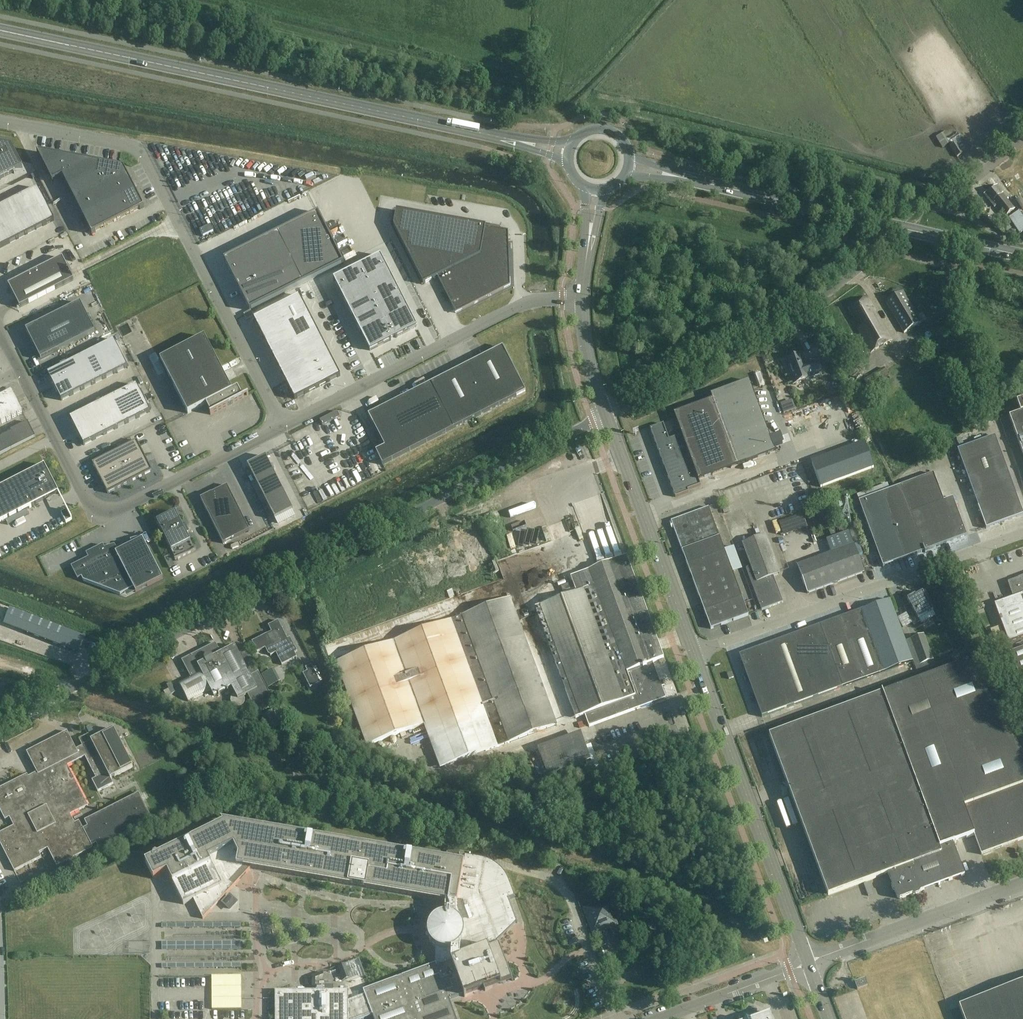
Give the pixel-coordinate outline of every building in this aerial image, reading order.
[(963,153),(957,142),(950,147),(956,157),(963,153)] [(23,168),(11,146),(0,144),(0,179),(23,168)] [(68,173),(71,158),(37,151),(52,182),(62,177),(62,176),(68,173)] [(62,176),(62,177),(69,189),(95,176),(97,163),(71,158),(68,173),(62,176)] [(97,163),(95,176),(101,188),(127,175),(124,168),(97,163)] [(1007,174),(1003,177),(1009,185),(1012,182),(1007,174)] [(108,201),(121,195),(134,188),(127,175),(101,188),(108,201)] [(95,176),(69,189),(75,202),(101,188),(95,176)] [(997,185),(984,194),(1003,218),(1010,213),(1014,209),(1002,194),(1003,192),(997,185)] [(54,221),(38,188),(0,207),(0,248),(54,221)] [(75,202),(82,215),(95,208),(108,201),(101,188),(75,202)] [(121,195),(131,214),(144,207),(134,188),(121,195)] [(121,195),(108,201),(118,221),(131,214),(121,195)] [(95,208),(105,227),(118,221),(108,201),(95,208)] [(95,208),(82,215),(92,234),(105,227),(95,208)] [(423,216),(395,211),(393,226),(423,285),(437,278),(455,313),(509,285),(507,231),(423,216)] [(1016,213),(1010,217),(1020,231),(1022,229),(1022,218),(1019,213),(1018,212),(1016,213)] [(318,213),(224,260),(249,311),(343,263),(318,213)] [(211,225),(199,231),(203,237),(214,232),(211,225)] [(370,351),(417,327),(381,256),(333,280),(370,351)] [(74,280),(69,271),(62,258),(8,285),(20,308),(74,280)] [(887,300),(885,301),(904,332),(922,322),(903,290),(901,292),(898,288),(885,296),(887,300)] [(299,296),(254,319),(295,400),(340,376),(299,296)] [(892,340),(867,297),(849,307),(856,320),(853,321),(871,352),(892,340)] [(35,325),(26,330),(41,360),(59,350),(95,332),(80,303),(35,326),(35,325)] [(244,314),(246,320),(253,316),(250,311),(244,314)] [(864,355),(852,335),(840,341),(852,362),(844,367),(852,380),(863,374),(856,360),(864,355)] [(160,359),(188,413),(206,404),(211,413),(210,414),(210,415),(244,397),(244,396),(243,397),(238,387),(232,390),(204,337),(160,359)] [(114,340),(48,374),(61,401),(127,367),(114,340)] [(376,452),(382,465),(526,392),(503,347),(368,415),(384,448),(376,452)] [(793,384),(822,373),(817,359),(804,363),(801,354),(786,360),(787,362),(785,362),(793,384)] [(650,429),(667,475),(675,498),(689,492),(688,492),(688,490),(701,486),(699,480),(746,463),(757,459),(775,452),(749,381),(710,395),(712,400),(674,414),(675,416),(663,420),(664,424),(650,429)] [(136,385),(70,418),(84,445),(150,412),(136,385)] [(23,413),(12,392),(0,397),(0,425),(23,413)] [(1020,412),(1009,416),(1022,454),(1022,399),(1016,401),(1020,412)] [(11,431),(11,432),(14,438),(31,430),(27,422),(11,431)] [(35,437),(31,430),(14,438),(18,446),(35,437)] [(18,446),(14,438),(11,432),(5,436),(11,449),(18,446)] [(5,436),(0,438),(0,443),(5,452),(11,449),(5,436)] [(960,449),(957,450),(986,528),(1022,515),(1022,513),(995,436),(987,439),(960,449)] [(811,459),(813,464),(821,487),(874,467),(863,439),(811,459)] [(137,440),(92,463),(108,493),(152,471),(137,440)] [(266,456),(247,465),(274,520),(293,510),(266,456)] [(47,471),(44,465),(43,465),(44,466),(0,488),(0,523),(31,507),(58,494),(59,493),(47,471)] [(857,495),(859,502),(883,567),(967,536),(953,498),(944,501),(934,474),(890,490),(887,484),(857,495)] [(227,485),(200,499),(223,544),(250,530),(227,485)] [(737,582),(709,507),(672,521),(671,521),(699,596),(737,582)] [(67,510),(66,511),(61,513),(66,523),(72,520),(67,510)] [(189,532),(186,526),(183,527),(176,512),(177,512),(176,511),(155,522),(156,522),(157,522),(175,560),(196,550),(196,549),(195,550),(186,534),(189,532)] [(827,514),(815,517),(818,528),(830,524),(827,514)] [(785,534),(808,526),(804,517),(782,526),(785,534)] [(545,532),(549,546),(556,544),(552,530),(545,532)] [(766,535),(742,544),(751,567),(746,568),(762,610),(783,603),(773,576),(780,574),(766,535)] [(103,545),(86,554),(88,558),(71,567),(77,579),(80,579),(83,581),(120,595),(133,588),(135,592),(163,578),(143,539),(116,552),(113,547),(106,551),(103,545)] [(864,573),(854,545),(797,566),(808,593),(864,573)] [(652,627),(626,557),(571,578),(577,593),(535,608),(576,718),(585,715),(589,727),(626,713),(666,698),(653,662),(663,659),(652,627)] [(493,574),(499,571),(496,561),(489,564),(493,574)] [(1008,582),(1013,597),(994,604),(1009,643),(1022,637),(1022,577),(1008,582)] [(737,582),(699,596),(704,611),(742,597),(737,582)] [(976,588),(969,590),(971,596),(978,594),(976,588)] [(914,626),(920,622),(921,624),(936,616),(923,593),(916,597),(915,596),(916,596),(915,595),(907,600),(913,610),(908,613),(905,608),(904,608),(914,626)] [(742,597),(704,611),(711,629),(749,615),(742,597)] [(524,637),(510,598),(336,662),(367,746),(429,723),(445,766),(557,725),(524,637)] [(863,610),(830,622),(852,684),(913,662),(890,600),(863,610)] [(4,625),(41,638),(79,653),(85,638),(29,616),(10,608),(7,617),(4,625)] [(290,637),(288,639),(282,627),(279,628),(275,620),(268,624),(271,631),(273,634),(268,636),(267,635),(252,642),(258,653),(266,649),(269,655),(271,654),(275,652),(282,665),(297,657),(295,652),(297,651),(290,637)] [(740,655),(759,708),(761,713),(762,716),(762,717),(773,713),(843,687),(852,684),(830,622),(739,655),(739,656),(740,655)] [(924,634),(911,639),(919,660),(931,655),(924,634)] [(182,661),(190,676),(178,682),(189,703),(211,691),(214,697),(232,687),(235,694),(234,694),(234,695),(233,695),(232,696),(232,697),(231,698),(231,699),(231,700),(231,701),(231,702),(232,703),(232,704),(233,705),(234,706),(235,706),(236,707),(237,707),(238,707),(239,707),(240,707),(241,706),(242,706),(243,705),(244,704),(244,703),(245,702),(245,701),(245,700),(245,699),(245,698),(244,697),(244,696),(243,696),(247,693),(258,713),(261,711),(276,704),(258,671),(250,676),(235,646),(221,653),(215,643),(182,661)] [(1010,653),(1020,682),(1022,681),(1022,648),(1010,653)] [(919,680),(976,835),(974,836),(981,855),(1022,840),(1022,757),(997,713),(968,662),(919,680)] [(307,671),(303,673),(310,687),(321,681),(312,664),(306,667),(307,671)] [(976,835),(919,680),(831,713),(769,736),(828,896),(888,874),(897,898),(900,900),(965,875),(953,844),(974,836),(976,835)] [(162,687),(167,696),(176,691),(171,682),(162,687)] [(285,723),(277,708),(264,714),(272,730),(285,723)] [(96,779),(92,780),(98,792),(114,784),(111,779),(133,768),(113,729),(97,737),(91,740),(89,735),(79,740),(83,748),(77,751),(67,732),(26,752),(38,775),(30,779),(28,774),(0,788),(0,811),(5,820),(9,818),(14,826),(0,833),(0,843),(15,872),(42,858),(40,853),(48,849),(57,867),(93,848),(92,846),(96,844),(99,850),(154,822),(139,793),(85,821),(88,827),(83,829),(79,821),(75,823),(70,815),(88,806),(68,766),(85,757),(96,779)] [(547,775),(591,759),(586,746),(584,742),(541,758),(547,775)] [(435,947),(435,964),(363,991),(364,991),(365,995),(348,1001),(348,991),(275,991),(275,999),(275,1018),(363,1018),(373,1015),(374,1018),(456,1018),(449,1000),(463,995),(464,997),(465,997),(466,994),(484,988),(485,991),(486,987),(498,982),(501,984),(500,981),(509,978),(513,981),(499,943),(498,944),(497,942),(516,923),(516,924),(518,923),(509,900),(515,898),(508,881),(507,879),(506,877),(505,875),(504,873),(502,871),(501,869),(499,867),(497,866),(495,864),(493,863),(491,862),(489,861),(487,860),(485,859),(482,859),(480,858),(479,858),(464,856),(463,863),(221,821),(221,822),(222,822),(222,824),(145,862),(153,879),(167,872),(183,905),(193,900),(202,918),(202,919),(203,919),(251,868),(436,900),(436,916),(435,917),(433,918),(432,920),(431,921),(430,922),(429,924),(429,926),(428,927),(428,929),(427,931),(427,932),(427,934),(428,936),(428,937),(429,939),(429,941),(430,942),(431,943),(432,945),(434,946),(435,947)] [(593,934),(617,925),(608,900),(584,909),(593,934)] [(239,920),(163,920),(163,963),(239,963),(239,920)] [(633,924),(636,933),(645,930),(641,920),(633,924)] [(630,923),(619,928),(621,934),(633,929),(630,923)] [(351,972),(354,980),(365,976),(362,968),(351,972)] [(554,1012),(601,996),(592,969),(545,986),(554,1012)] [(242,1009),(242,999),(241,976),(212,976),(212,1010),(242,1009)] [(865,979),(855,983),(858,990),(868,986),(865,979)] [(959,1006),(964,1018),(1022,1018),(1022,983),(959,1006)]
